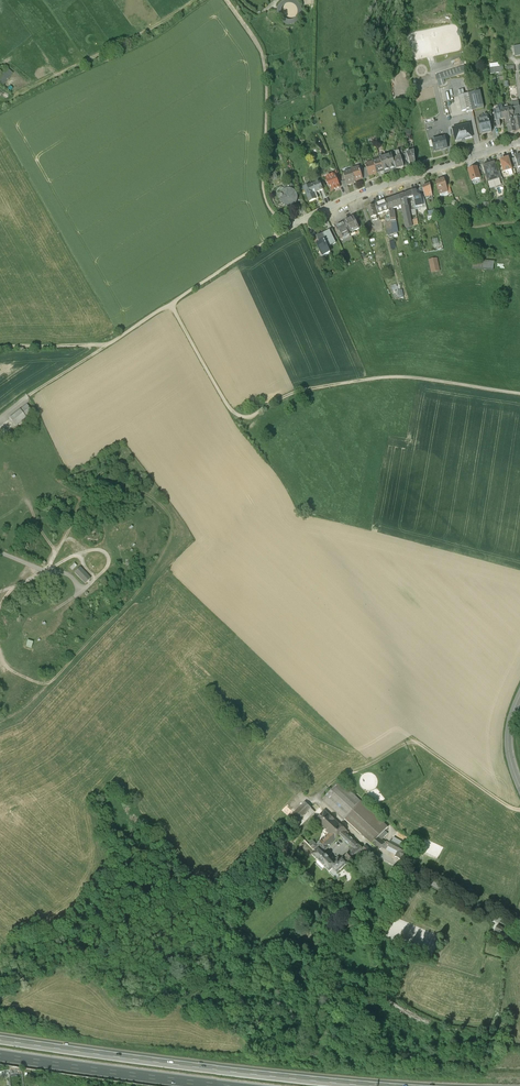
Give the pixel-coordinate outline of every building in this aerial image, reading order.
[(303,12),(302,7),(299,3),(295,0),(285,0),(281,3),(278,7),(277,12),(278,17),(281,21),(285,24),(290,25),(295,24),(299,21),(302,17),(303,12)] [(434,74),(438,85),(445,83),(443,78),(459,73),(458,67),(434,74)] [(2,85),(12,74),(6,69),(0,75),(0,84),(2,85)] [(480,91),(468,94),(472,111),(484,108),(480,91)] [(468,94),(459,96),(462,111),(466,110),(467,112),(472,111),(468,94)] [(510,99),(512,109),(514,118),(513,119),(516,132),(519,131),(519,123),(519,124),(518,118),(519,118),(519,117),(519,112),(518,102),(517,97),(510,99)] [(499,109),(496,109),(496,111),(494,111),(498,126),(500,126),(499,120),(502,119),(501,113),(500,111),(502,111),(503,109),(502,105),(499,106),(499,109)] [(502,111),(500,111),(501,113),(502,119),(505,118),(512,117),(512,119),(513,119),(514,118),(512,109),(502,111)] [(489,114),(479,116),(479,118),(478,119),(481,134),(492,132),(490,123),(488,116),(489,115),(489,114)] [(512,117),(505,118),(506,121),(507,121),(509,133),(516,132),(513,119),(512,119),(512,117)] [(464,127),(453,129),(453,127),(451,128),(452,128),(455,140),(461,139),(461,138),(464,137),(465,138),(472,136),(469,124),(464,125),(464,127)] [(445,136),(432,139),(433,146),(434,150),(447,147),(445,136)] [(402,161),(398,150),(395,151),(397,158),(393,159),(396,169),(404,167),(402,161)] [(414,150),(406,153),(410,164),(415,163),(414,150)] [(392,154),(385,156),(390,171),(396,169),(393,159),(392,154)] [(385,156),(380,158),(380,159),(384,171),(384,172),(390,171),(385,156)] [(508,157),(500,160),(504,171),(511,169),(510,163),(508,157)] [(384,171),(380,159),(373,161),(377,173),(377,174),(380,173),(379,172),(384,171)] [(494,161),(483,165),(488,181),(499,177),(494,161)] [(373,162),(365,164),(366,167),(369,176),(373,175),(373,174),(377,173),(373,162)] [(359,167),(351,169),(352,170),(355,181),(363,179),(359,167)] [(480,177),(477,167),(469,169),(472,180),(480,177)] [(352,170),(343,173),(346,180),(347,185),(348,185),(352,184),(352,183),(355,182),(355,181),(352,170)] [(334,174),(325,178),(328,183),(327,184),(328,185),(329,187),(331,186),(333,190),(340,187),(337,181),(335,174),(334,174)] [(443,179),(441,180),(440,180),(436,182),(440,193),(448,191),(446,186),(444,179),(443,179)] [(282,183),(285,190),(286,189),(290,188),(291,189),(292,184),(290,180),(282,183)] [(319,181),(304,187),(309,200),(315,198),(313,192),(322,188),(319,181)] [(430,183),(422,187),(424,192),(431,190),(430,183)] [(284,190),(282,193),(281,193),(280,193),(279,194),(278,194),(278,195),(278,196),(279,197),(280,198),(281,198),(282,201),(285,203),(288,204),(291,204),(294,203),(296,200),(297,197),(296,194),(295,191),(293,189),(291,189),(290,188),(286,189),(285,190),(284,190)] [(419,189),(415,189),(415,190),(416,190),(417,195),(421,197),(423,196),(423,194),(420,193),(419,189)] [(415,190),(412,191),(413,196),(415,206),(422,205),(421,197),(417,195),(416,190),(415,190)] [(412,191),(400,195),(401,201),(402,206),(407,205),(406,198),(413,196),(412,191)] [(394,211),(393,211),(392,209),(399,206),(397,202),(401,201),(400,195),(386,200),(389,210),(390,217),(392,228),(393,227),(397,238),(399,237),(398,230),(394,211)] [(386,200),(375,204),(378,214),(389,210),(386,200)] [(377,215),(373,205),(368,207),(371,217),(377,215)] [(412,226),(407,205),(402,206),(406,227),(412,226)] [(353,217),(344,221),(350,232),(359,228),(353,217)] [(344,221),(335,226),(341,239),(351,234),(350,232),(344,221)] [(329,230),(316,237),(317,238),(319,243),(317,244),(318,245),(318,247),(320,252),(321,252),(323,256),(330,252),(328,247),(336,243),(334,238),(329,230)] [(428,258),(430,272),(439,271),(437,257),(428,258)] [(27,405),(10,418),(15,426),(17,424),(19,423),(20,425),(26,420),(25,418),(33,411),(27,405)] [(77,565),(72,570),(82,581),(88,576),(77,565)] [(27,648),(34,650),(36,644),(28,642),(27,648)] [(324,799),(346,820),(362,803),(362,802),(340,782),(324,799)] [(306,801),(289,818),(296,825),(313,808),(306,801)] [(362,803),(346,820),(373,845),(386,832),(389,828),(362,803)] [(348,832),(326,810),(316,820),(330,834),(319,846),(322,849),(317,855),(322,860),(321,861),(329,868),(330,867),(335,872),(339,877),(350,866),(345,861),(341,866),(327,852),(339,839),(340,840),(342,838),(355,851),(351,855),(355,858),(359,854),(360,855),(365,850),(347,833),(348,832)] [(389,835),(386,832),(373,845),(381,850),(386,844),(383,841),(389,835)] [(395,839),(392,843),(391,842),(388,847),(398,853),(396,858),(401,861),(402,859),(411,864),(414,858),(406,853),(407,851),(402,848),(404,844),(395,839)] [(507,931),(500,926),(496,932),(499,934),(498,936),(501,938),(503,935),(505,936),(507,931)] [(515,1057),(512,1057),(505,1055),(500,1076),(511,1078),(515,1057)]
